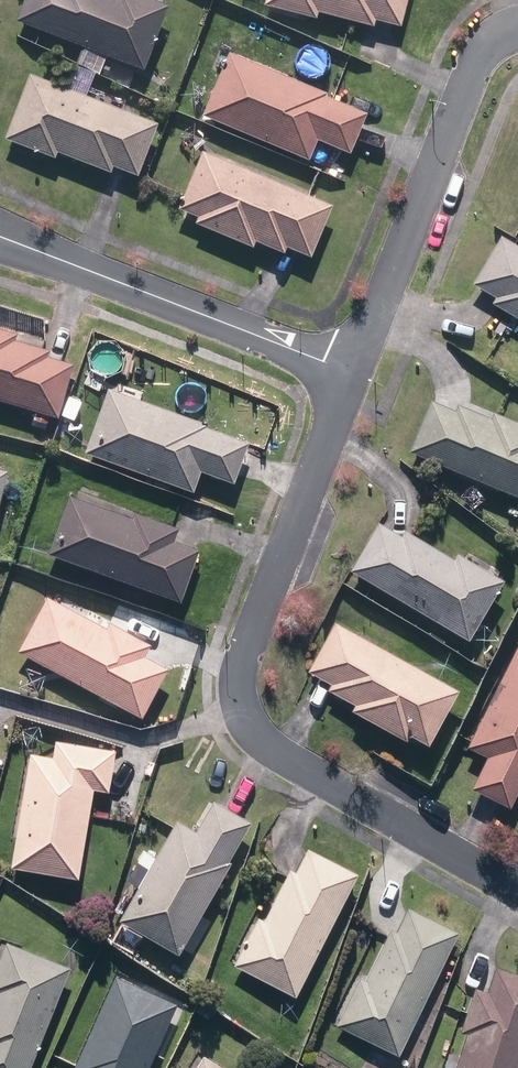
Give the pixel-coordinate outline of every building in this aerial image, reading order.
[(139,71),(164,6),(149,0),(19,0),(11,21),(139,71)] [(397,26),(403,0),(260,0),(259,5),(311,18),(313,13),(368,27),(370,20),(397,26)] [(197,114),(304,161),(313,141),(345,154),(363,114),(321,96),(322,94),(224,52),(197,114)] [(133,176),(153,124),(24,74),(0,136),(0,140),(50,160),(53,153),(106,173),(109,167),(133,176)] [(281,247),(305,257),(327,205),(197,151),(173,209),(192,217),(189,223),(247,248),(250,241),(279,253),(281,247)] [(497,237),(468,285),(491,299),(488,303),(517,321),(517,249),(497,237)] [(54,418),(70,364),(43,357),(45,351),(10,341),(12,334),(0,330),(0,402),(54,418)] [(202,425),(103,389),(80,454),(188,493),(196,472),(229,485),(244,443),(202,428),(202,425)] [(517,500),(517,424),(489,412),(486,420),(453,406),(451,411),(427,401),(405,452),(517,500)] [(74,406),(64,403),(56,425),(66,428),(74,406)] [(58,448),(63,433),(55,430),(49,445),(58,448)] [(157,503),(172,508),(176,495),(161,490),(157,503)] [(44,556),(177,603),(196,551),(169,541),(174,529),(131,513),(129,519),(65,497),(44,556)] [(345,571),(463,641),(499,581),(453,554),(449,560),(400,531),(397,537),(374,524),(345,571)] [(13,651),(137,719),(164,670),(140,657),(146,645),(104,623),(102,629),(42,597),(13,651)] [(405,738),(423,748),(455,692),(331,623),(302,673),(325,686),(322,692),(350,707),(347,712),(402,743),(405,738)] [(505,809),(517,783),(517,647),(514,645),(464,748),(482,758),(467,790),(505,809)] [(5,869),(74,881),(89,791),(105,794),(111,752),(51,742),(48,759),(26,754),(5,869)] [(113,923),(173,957),(227,865),(224,863),(247,824),(209,802),(191,833),(172,822),(113,923)] [(229,967),(291,998),(353,875),(304,850),(292,873),(286,870),(260,921),(254,918),(229,967)] [(332,1028),(394,1058),(454,933),(404,909),(392,933),(387,930),(362,983),(355,980),(332,1028)] [(66,969),(3,943),(0,950),(0,1067),(26,1067),(66,969)] [(517,1064),(517,977),(492,969),(484,993),(471,989),(457,1033),(463,1035),(452,1067),(517,1067),(517,1064)] [(173,1005),(111,977),(70,1067),(145,1067),(173,1005)] [(301,993),(316,999),(322,983),(307,977),(301,993)] [(199,1058),(192,1067),(215,1067),(199,1058)]
